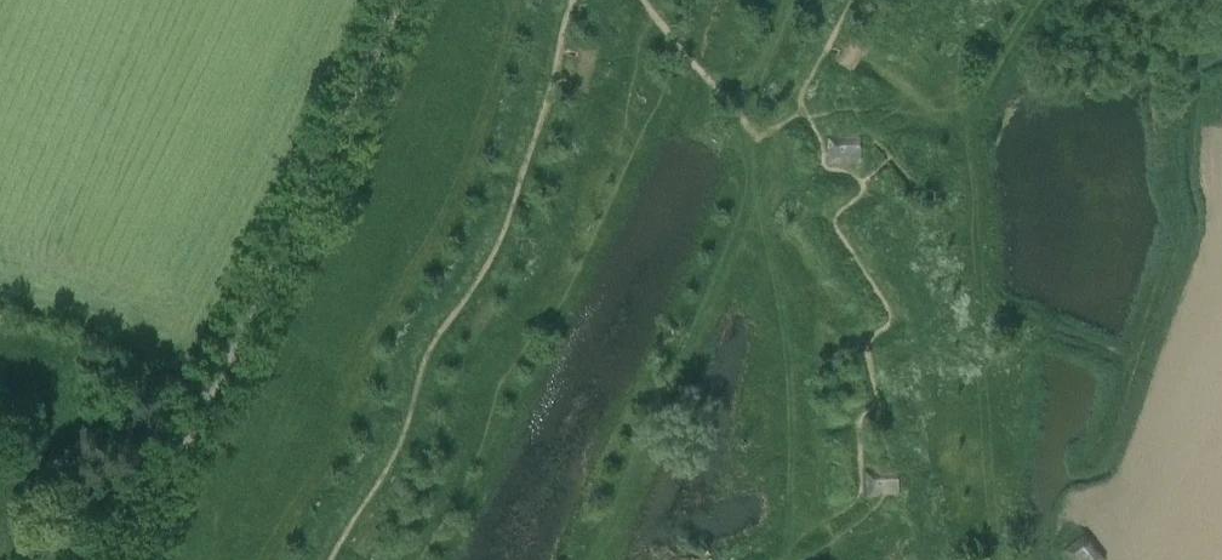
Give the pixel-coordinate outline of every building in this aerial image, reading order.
[(842,112),(833,148),(859,154),(868,119),(842,112)] [(906,471),(866,472),(866,503),(906,502),(906,471)] [(1085,527),(1061,546),(1072,559),(1108,559),(1111,558),(1085,527)]
